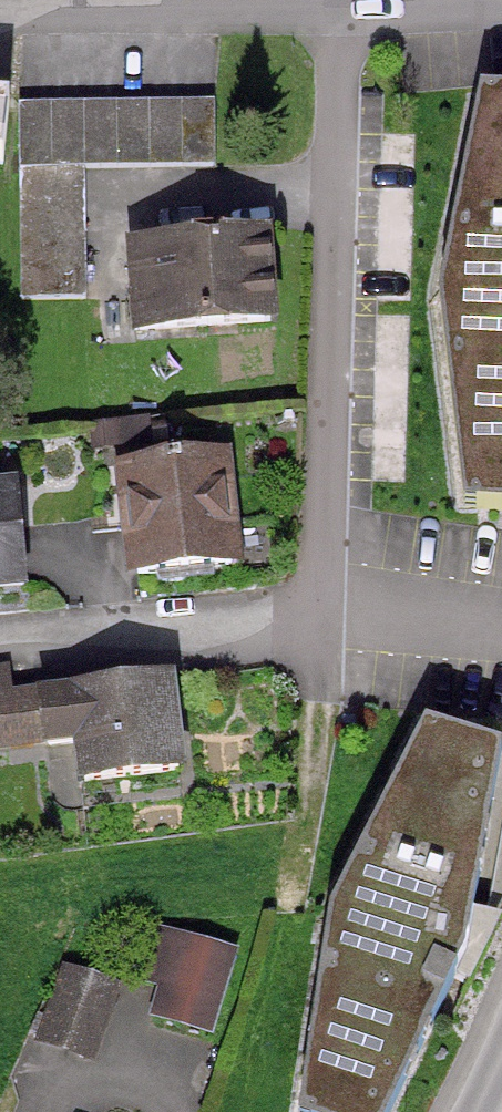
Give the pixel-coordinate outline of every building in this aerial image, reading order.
[(482,92),(442,300),(463,509),(501,510),(501,92),(482,92)] [(3,175),(9,96),(0,95),(0,175),(3,175)] [(216,96),(18,99),(20,297),(87,296),(85,163),(217,161),(216,96)] [(278,318),(269,223),(124,236),(133,331),(278,318)] [(150,414),(89,419),(92,445),(152,440),(150,414)] [(231,445),(113,458),(126,574),(244,561),(231,445)] [(18,472),(0,474),(0,585),(30,582),(18,472)] [(176,665),(13,686),(10,660),(0,662),(0,746),(74,737),(80,781),(189,766),(176,665)] [(425,722),(328,909),(298,1111),(389,1111),(455,971),(465,950),(473,902),(501,746),(425,722)] [(473,902),(465,950),(455,971),(468,978),(501,910),(501,909),(473,902)] [(222,1002),(238,946),(156,924),(141,980),(157,984),(222,1002)] [(120,980),(61,960),(35,1040),(93,1059),(120,980)] [(222,1002),(157,984),(149,1014),(214,1032),(222,1002)]
